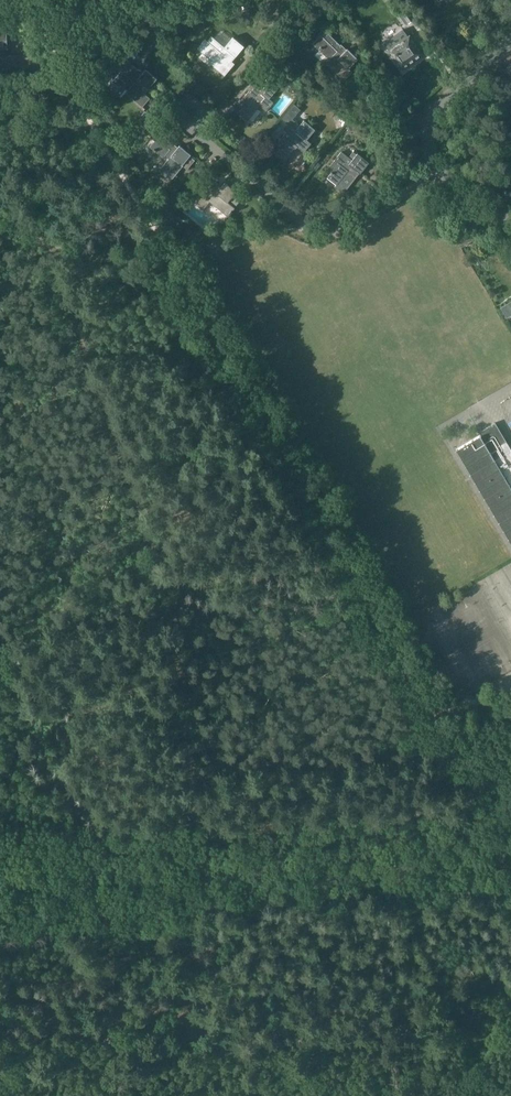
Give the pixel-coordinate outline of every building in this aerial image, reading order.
[(401,0),(396,0),(393,2),(409,22),(414,18),(401,0)] [(169,26),(172,34),(179,31),(179,29),(181,28),(179,23),(169,26)] [(322,35),(313,44),(320,50),(316,55),(325,64),(326,62),(344,80),(353,71),(349,68),(359,58),(348,48),(344,52),(340,48),(342,46),(324,29),(320,33),(322,35)] [(403,29),(385,43),(391,50),(390,50),(389,50),(389,51),(401,68),(402,69),(402,68),(423,54),(423,53),(410,36),(410,35),(409,36),(410,36),(408,37),(403,29)] [(275,36),(268,30),(265,35),(271,40),(275,36)] [(158,32),(140,39),(143,46),(161,39),(158,32)] [(198,48),(213,60),(211,63),(225,75),(235,63),(231,60),(235,55),(236,56),(245,46),(234,36),(225,47),(212,35),(208,40),(206,39),(198,48)] [(0,56),(0,70),(39,69),(38,54),(0,56)] [(126,92),(143,107),(151,98),(144,92),(148,87),(149,89),(158,78),(147,69),(145,71),(140,67),(139,69),(129,60),(121,70),(115,78),(128,90),(126,92)] [(249,120),(260,106),(266,111),(274,102),(270,98),(278,88),(267,79),(259,88),(255,84),(253,86),(254,87),(251,90),(250,89),(239,103),(243,107),(239,112),(249,120)] [(304,119),(300,125),(293,119),(300,109),(294,103),(282,117),(292,125),(291,126),(292,127),(289,131),(288,130),(276,145),(281,148),(277,153),(286,161),(297,147),(304,152),(312,143),(307,139),(316,129),(304,119)] [(172,180),(183,166),(188,169),(196,160),(191,156),(192,154),(180,145),(177,148),(174,146),(175,144),(157,129),(151,136),(155,140),(150,146),(164,157),(165,155),(169,158),(159,170),(172,180)] [(344,193),(357,176),(356,175),(359,171),(361,173),(370,162),(355,150),(349,157),(342,151),(330,165),(335,169),(333,170),(330,174),(331,174),(328,177),(336,184),(335,186),(344,193)] [(313,167),(317,170),(322,164),(318,161),(313,167)] [(215,180),(211,185),(204,194),(199,190),(192,199),(196,202),(195,203),(203,210),(210,201),(228,216),(231,213),(233,211),(236,207),(235,207),(243,198),(236,192),(237,191),(225,182),(222,186),(215,180)] [(461,248),(473,240),(475,239),(471,234),(471,233),(469,235),(461,239),(457,241),(461,248)] [(501,307),(507,317),(510,315),(510,301),(501,307)] [(495,422),(479,432),(481,435),(455,450),(510,544),(510,449),(495,422)]
